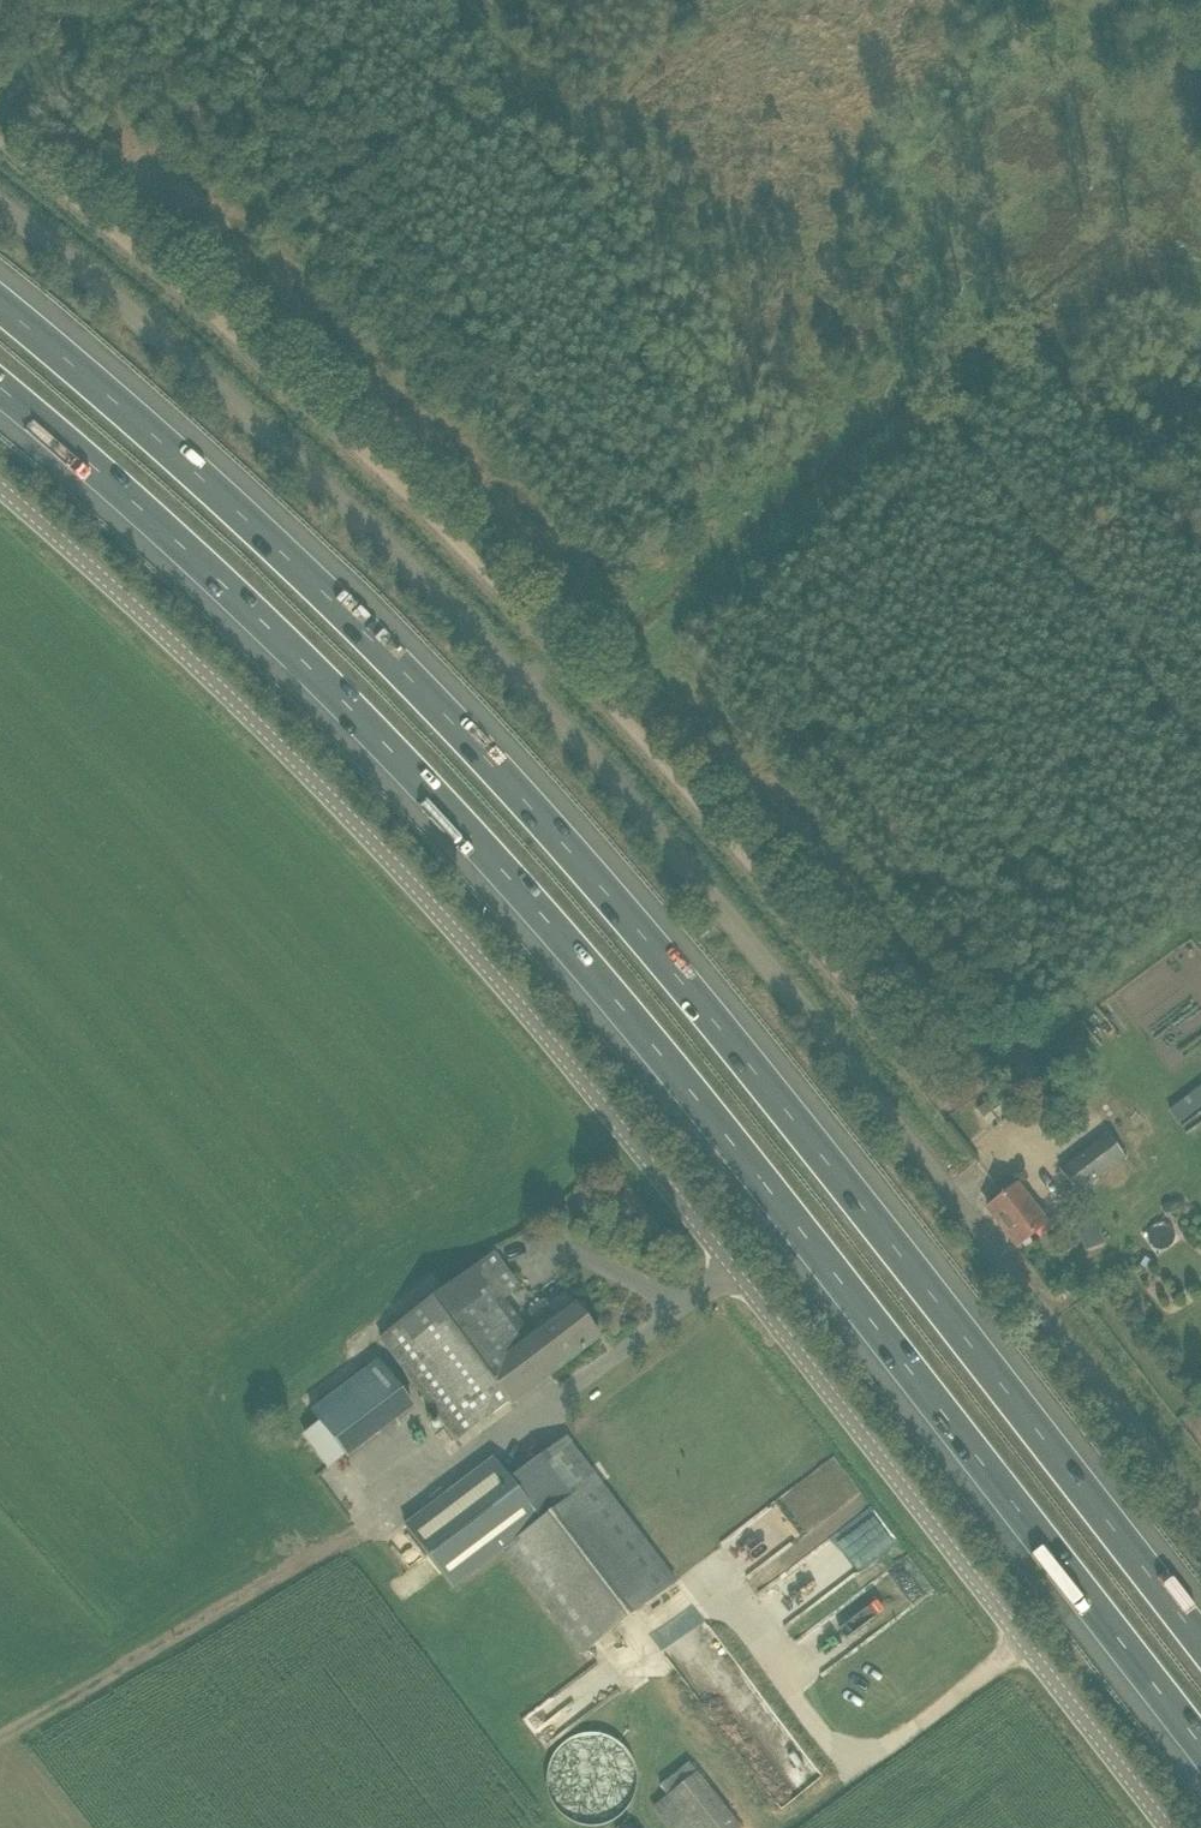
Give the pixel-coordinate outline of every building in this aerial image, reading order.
[(1200,1104),(1200,1084),(1166,1106),(1175,1121),(1200,1104)] [(1079,1193),(1126,1157),(1107,1134),(1061,1170),(1079,1193)] [(988,1208),(1017,1247),(1046,1225),(1017,1186),(988,1208)] [(1073,1223),(1081,1249),(1101,1243),(1093,1217),(1073,1223)] [(529,1335),(502,1300),(519,1287),(494,1253),(399,1325),(378,1340),(457,1441),(509,1403),(511,1405),(599,1339),(571,1303),(529,1335)] [(414,1407),(379,1360),(360,1374),(394,1421),(414,1407)] [(675,1582),(565,1438),(526,1468),(558,1509),(503,1550),(581,1653),(675,1582)] [(558,1509),(526,1468),(510,1480),(493,1458),(405,1525),(453,1588),(503,1550),(558,1509)] [(547,1736),(545,1799),(567,1799),(566,1820),(625,1822),(627,1738),(547,1736)] [(688,1764),(661,1787),(668,1795),(652,1809),(667,1827),(739,1827),(740,1827),(688,1764)]
